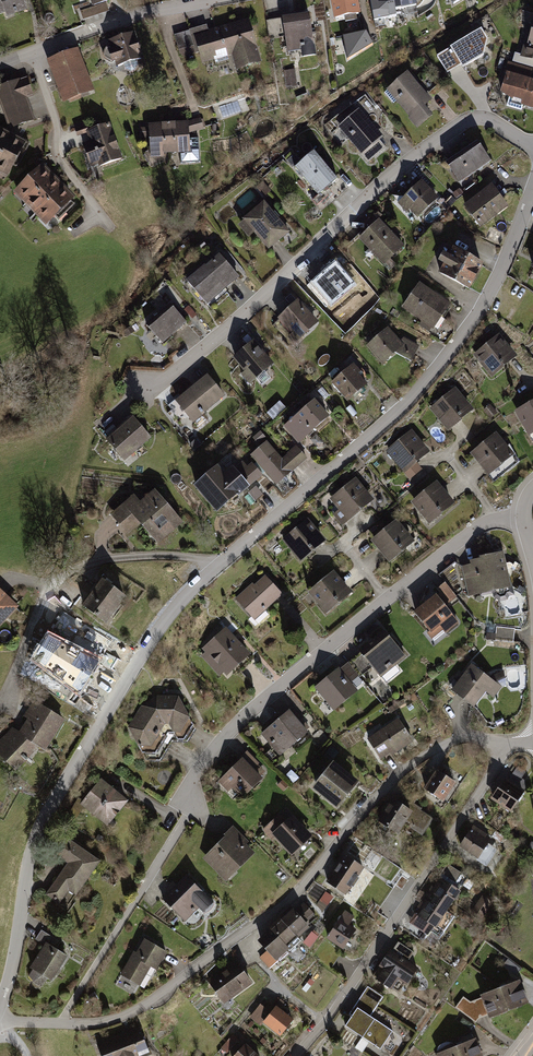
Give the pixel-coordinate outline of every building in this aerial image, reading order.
[(3,16),(5,21),(33,11),(29,0),(0,0),(0,17),(3,16)] [(94,8),(111,3),(110,0),(91,0),(94,8)] [(335,22),(361,17),(357,0),(331,0),(335,22)] [(375,19),(396,15),(395,8),(393,0),(372,0),(375,19)] [(395,8),(416,4),(415,0),(393,0),(395,8)] [(282,20),(267,22),(269,39),(285,37),(288,59),(315,56),(310,15),(282,19),(282,20)] [(207,26),(175,35),(181,59),(200,53),(203,64),(233,55),(237,70),(262,63),(250,20),(209,32),(207,26)] [(365,29),(344,35),(348,59),(372,44),(365,29)] [(483,33),(438,58),(448,74),(462,66),(464,70),(485,57),(489,43),(483,33)] [(109,43),(118,68),(145,59),(136,34),(109,43)] [(521,58),(532,61),(532,36),(530,45),(525,43),(521,58)] [(78,50),(49,60),(63,101),(93,91),(78,50)] [(502,96),(525,103),(524,108),(532,110),(532,82),(531,82),(532,76),(532,71),(509,64),(506,75),(508,75),(502,96)] [(296,72),(284,73),(286,90),(298,88),(296,72)] [(410,74),(388,92),(418,129),(434,116),(425,107),(432,101),(410,74)] [(0,88),(0,102),(10,130),(36,120),(28,98),(33,96),(28,80),(23,82),(22,80),(0,88)] [(360,111),(339,129),(362,156),(383,139),(360,111)] [(190,124),(170,125),(172,158),(191,157),(190,124)] [(82,144),(91,168),(100,164),(101,168),(123,160),(109,125),(87,134),(90,141),(82,144)] [(170,125),(150,126),(151,159),(172,158),(170,125)] [(14,136),(0,129),(0,163),(14,136)] [(0,163),(0,177),(8,181),(28,144),(14,136),(0,163)] [(478,143),(447,164),(460,183),(491,162),(478,143)] [(316,197),(309,203),(318,215),(342,195),(334,186),(340,181),(316,152),(294,170),(316,197)] [(44,166),(14,196),(26,208),(56,179),(44,166)] [(56,179),(26,208),(37,219),(67,189),(56,179)] [(421,182),(399,204),(417,221),(438,200),(421,182)] [(493,186),(465,206),(481,228),(509,207),(493,186)] [(67,189),(37,219),(47,229),(77,200),(67,189)] [(256,235),(270,252),(291,235),(266,203),(244,221),(245,223),(239,227),(249,240),(256,235)] [(380,221),(360,239),(384,265),(404,247),(380,221)] [(445,266),(441,273),(469,288),(481,265),(453,250),(449,258),(443,255),(439,263),(445,266)] [(222,255),(187,281),(205,306),(240,280),(222,255)] [(353,278),(337,262),(316,282),(331,298),(353,278)] [(422,285),(405,310),(424,324),(421,328),(432,335),(453,306),(422,285)] [(299,302),(279,321),(298,342),(318,323),(299,302)] [(171,308),(148,328),(161,343),(185,323),(171,308)] [(390,330),(368,349),(382,367),(397,356),(412,363),(421,348),(405,339),(402,343),(390,330)] [(499,335),(473,355),(492,378),(518,358),(499,335)] [(255,344),(234,361),(245,374),(241,377),(250,387),(274,367),(255,344)] [(353,367),(332,384),(348,404),(369,386),(353,367)] [(207,377),(176,403),(193,424),(225,398),(207,377)] [(454,388),(430,409),(450,432),(474,411),(454,388)] [(527,434),(532,431),(532,399),(514,409),(527,434)] [(312,405),(286,426),(300,444),(326,422),(312,405)] [(133,420),(108,441),(127,463),(152,442),(133,420)] [(496,430),(470,452),(487,474),(490,478),(516,456),(503,439),(496,430)] [(263,431),(253,435),(257,442),(266,437),(263,431)] [(411,432),(386,452),(405,475),(430,455),(411,432)] [(217,483),(201,496),(214,512),(224,504),(228,508),(265,478),(275,490),(309,461),(298,448),(282,461),(268,444),(251,458),(256,464),(248,471),(244,467),(237,473),(235,470),(218,484),(217,483)] [(339,510),(332,515),(342,526),(373,501),(355,478),(330,498),(339,510)] [(438,484),(412,505),(429,526),(455,506),(438,484)] [(135,497),(111,517),(127,536),(140,525),(158,547),(184,526),(156,492),(141,504),(135,497)] [(308,520),(282,539),(300,562),(326,543),(308,520)] [(398,522),(373,542),(390,562),(415,542),(398,522)] [(472,568),(462,570),(468,599),(512,589),(505,555),(481,560),(482,562),(471,565),(472,568)] [(334,572),(308,592),(326,614),(351,593),(334,572)] [(263,574),(236,599),(255,619),(281,594),(263,574)] [(104,584),(85,609),(109,627),(128,602),(104,584)] [(423,610),(416,616),(431,636),(429,637),(433,642),(444,633),(446,636),(460,625),(448,609),(459,602),(446,585),(438,592),(440,595),(422,609),(423,610)] [(19,610),(0,592),(0,630),(19,610)] [(205,652),(201,656),(219,675),(223,672),(227,676),(250,654),(226,627),(202,649),(205,652)] [(516,631),(497,630),(496,644),(515,645),(516,631)] [(49,635),(32,660),(80,693),(99,660),(49,635)] [(350,665),(361,678),(372,669),(382,682),(408,661),(387,635),(350,665)] [(351,686),(361,678),(350,665),(318,690),(336,712),(358,694),(351,686)] [(473,669),(453,694),(475,711),(487,695),(494,701),(502,690),(496,686),(507,682),(504,675),(489,681),(473,669)] [(142,708),(130,729),(146,758),(161,760),(171,740),(158,713),(158,697),(142,708)] [(179,698),(158,697),(158,713),(171,740),(186,740),(194,728),(179,698)] [(0,743),(0,756),(17,773),(39,751),(48,755),(66,724),(33,704),(27,714),(24,720),(29,723),(20,735),(13,730),(0,743)] [(293,711),(261,736),(280,759),(311,733),(293,711)] [(400,719),(368,738),(382,761),(414,741),(400,719)] [(244,759),(217,782),(227,793),(231,789),(239,797),(261,779),(257,775),(263,770),(247,751),(241,756),(244,759)] [(332,760),(313,785),(340,805),(359,781),(332,760)] [(438,774),(426,792),(446,805),(458,787),(438,774)] [(76,797),(67,810),(75,815),(82,805),(106,825),(127,800),(100,778),(81,799),(76,797)] [(504,784),(493,802),(514,815),(526,797),(504,784)] [(394,803),(379,826),(400,839),(410,824),(425,834),(433,822),(413,809),(410,813),(394,803)] [(280,813),(261,830),(272,841),(275,838),(291,855),(312,836),(292,815),(287,820),(280,813)] [(232,828),(205,857),(228,878),(255,850),(232,828)] [(473,830),(461,849),(481,862),(493,842),(473,830)] [(67,863),(44,894),(57,904),(67,891),(74,896),(99,862),(66,837),(54,853),(67,863)] [(329,884),(349,898),(367,873),(347,859),(329,884)] [(186,875),(161,898),(185,923),(200,909),(205,914),(214,906),(186,875)] [(426,892),(448,908),(461,890),(445,879),(439,888),(432,884),(426,892)] [(420,913),(436,925),(448,908),(426,892),(420,901),(426,906),(420,913)] [(482,896),(471,913),(482,920),(493,903),(482,896)] [(300,900),(279,919),(294,936),(296,938),(309,926),(303,920),(312,913),(300,900)] [(346,914),(329,940),(346,952),(357,935),(348,929),(355,920),(346,914)] [(284,944),(294,936),(279,919),(269,928),(284,944)] [(288,948),(284,944),(269,928),(257,939),(265,949),(258,956),(268,967),(288,948)] [(311,946),(320,934),(313,929),(304,941),(311,946)] [(32,971),(29,976),(35,983),(43,977),(51,982),(67,957),(54,949),(58,941),(41,931),(35,940),(45,946),(30,970),(32,971)] [(134,950),(120,974),(140,985),(151,966),(157,969),(167,952),(144,938),(137,952),(134,950)] [(385,973),(379,981),(393,991),(399,981),(409,988),(420,972),(409,965),(415,956),(399,945),(393,954),(391,953),(379,969),(385,973)] [(236,960),(207,981),(223,1004),(252,984),(236,960)] [(519,980),(500,987),(507,1007),(527,1000),(519,980)] [(500,987),(480,994),(487,1014),(507,1007),(500,987)] [(355,1020),(348,1030),(382,1053),(395,1034),(373,1019),(385,1000),(369,989),(350,1017),(355,1020)] [(261,1008),(252,1019),(264,1029),(266,1026),(283,1039),(296,1023),(276,1008),(270,1015),(261,1008)] [(468,1010),(464,1015),(477,1024),(481,1019),(468,1010)] [(97,1044),(102,1055),(141,1055),(150,1053),(140,1027),(97,1044)] [(457,1044),(461,1055),(483,1055),(475,1037),(457,1044)] [(231,1055),(258,1055),(244,1043),(231,1055)] [(438,1051),(439,1055),(461,1055),(457,1044),(438,1051)]
